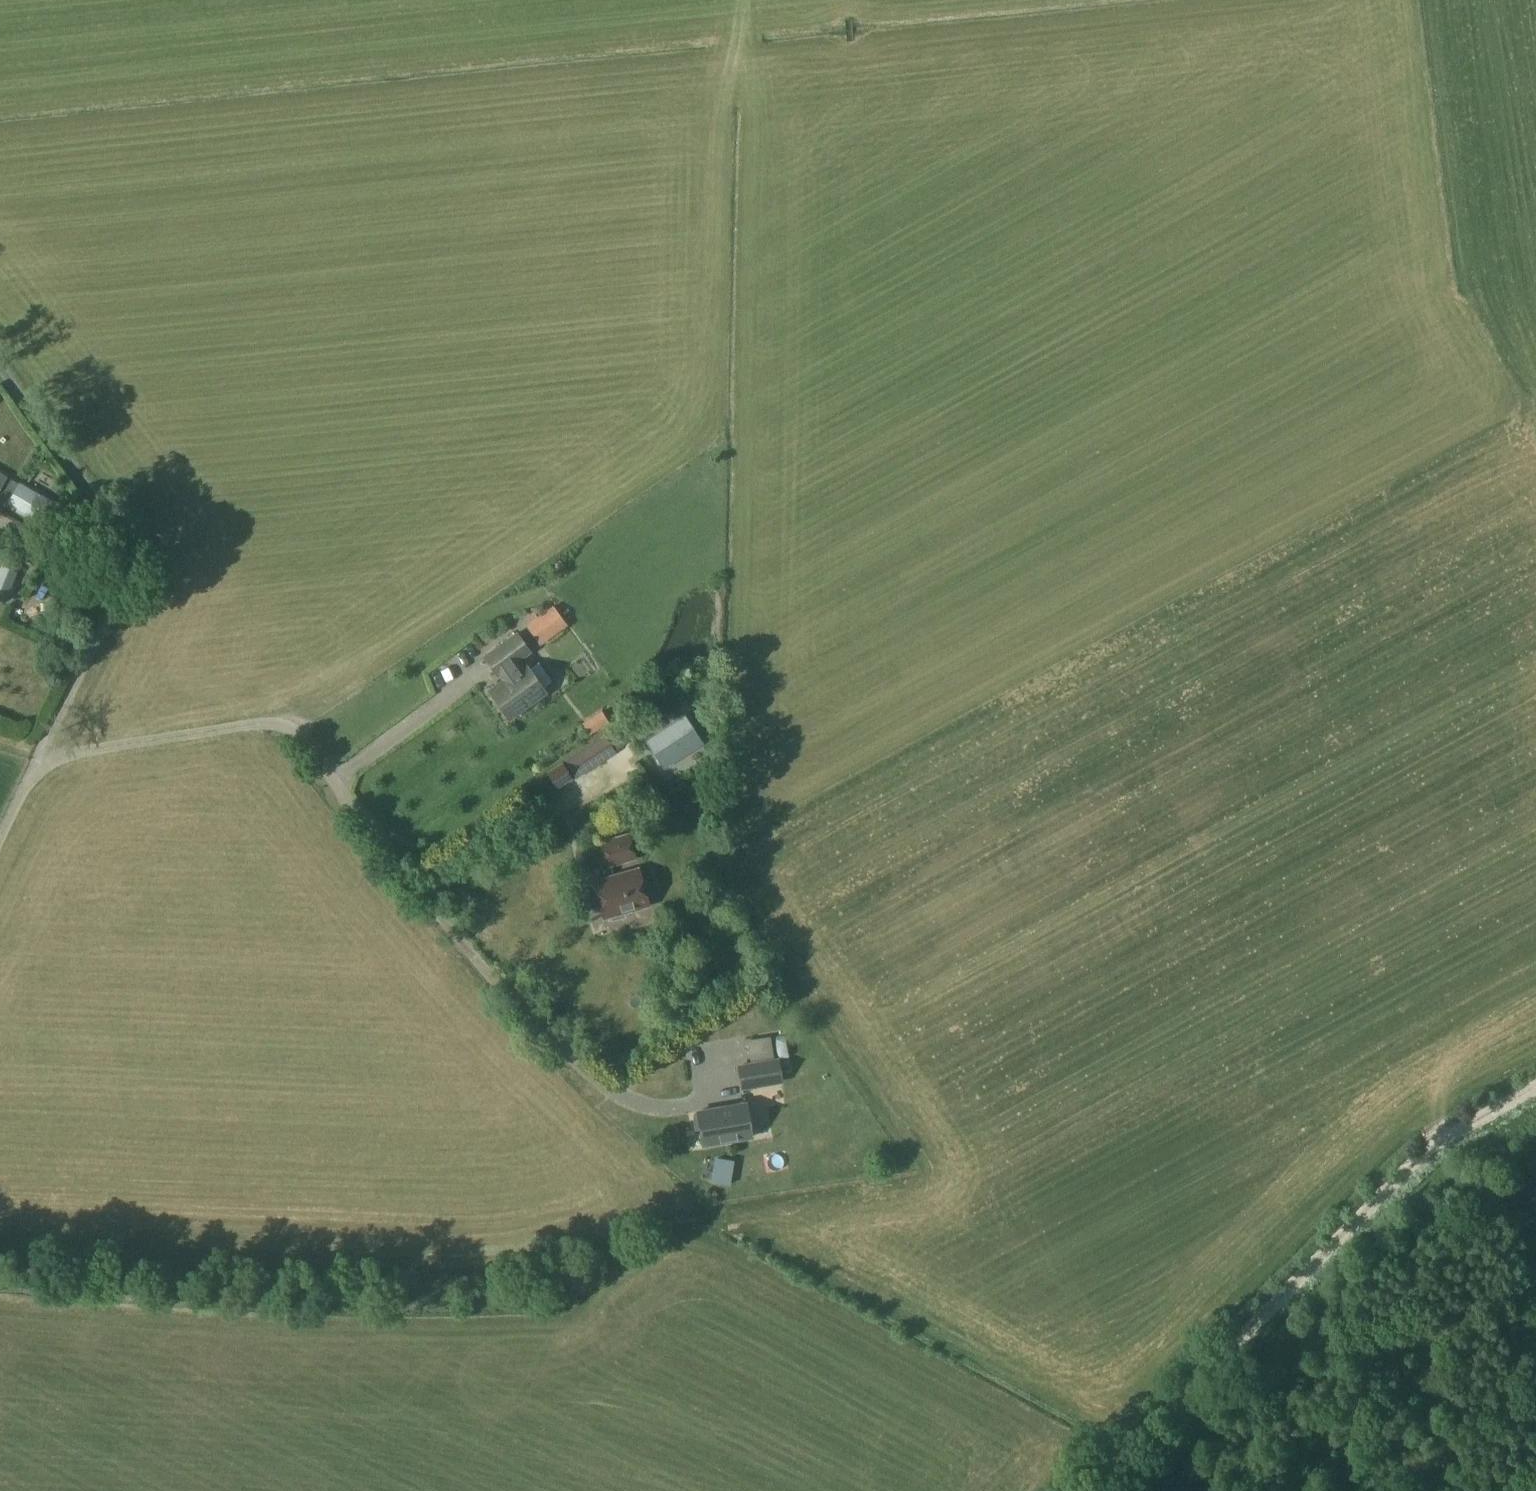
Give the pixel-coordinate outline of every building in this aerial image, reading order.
[(54,524),(63,507),(12,478),(4,491),(12,496),(8,501),(46,523),(48,520),(54,524)] [(18,575),(1,568),(0,570),(0,603),(6,605),(18,575)] [(565,622),(554,606),(528,625),(539,641),(565,622)] [(524,666),(519,660),(531,652),(517,633),(485,656),(498,675),(502,673),(506,679),(490,691),(510,718),(546,692),(526,665),(524,666)] [(683,713),(645,737),(664,766),(701,742),(683,713)] [(603,737),(585,749),(595,765),(614,753),(603,737)] [(558,787),(572,779),(562,763),(548,772),(558,787)] [(608,865),(635,857),(629,834),(602,842),(608,865)] [(641,878),(639,869),(595,881),(605,917),(612,915),(613,920),(625,916),(624,912),(649,905),(646,896),(652,894),(647,876),(641,878)] [(743,1088),(782,1081),(778,1059),(739,1066),(743,1088)] [(752,1137),(746,1103),(698,1111),(699,1115),(694,1115),(696,1129),(701,1129),(704,1145),(752,1137)]
